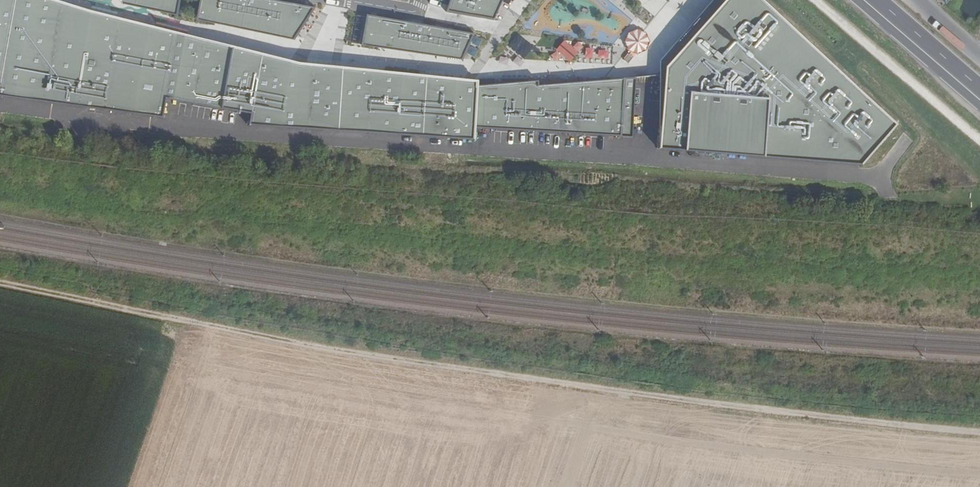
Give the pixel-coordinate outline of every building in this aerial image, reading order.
[(635,78),(581,84),(539,87),(538,83),(479,88),(478,83),(426,77),(300,65),(92,13),(51,0),(0,0),(0,97),(161,118),(165,99),(251,116),(248,127),(338,132),(422,137),(474,141),(475,127),(535,131),(578,133),(631,137),(635,78)] [(122,2),(122,6),(177,18),(180,0),(114,0),(122,2)] [(314,9),(266,0),(200,0),(196,22),(285,40),(294,42),(304,27),(314,9)] [(446,13),(493,21),(502,0),(451,0),(446,13)] [(760,0),(728,0),(665,70),(659,152),(765,160),(862,168),(898,128),(760,0)] [(361,46),(462,61),(467,51),(475,54),(482,39),(474,35),(366,15),(361,46)] [(651,37),(632,29),(624,49),(642,57),(651,37)] [(582,45),(577,42),(574,47),(563,41),(556,52),(572,62),(582,45)] [(585,50),(585,60),(619,59),(618,49),(585,50)]
